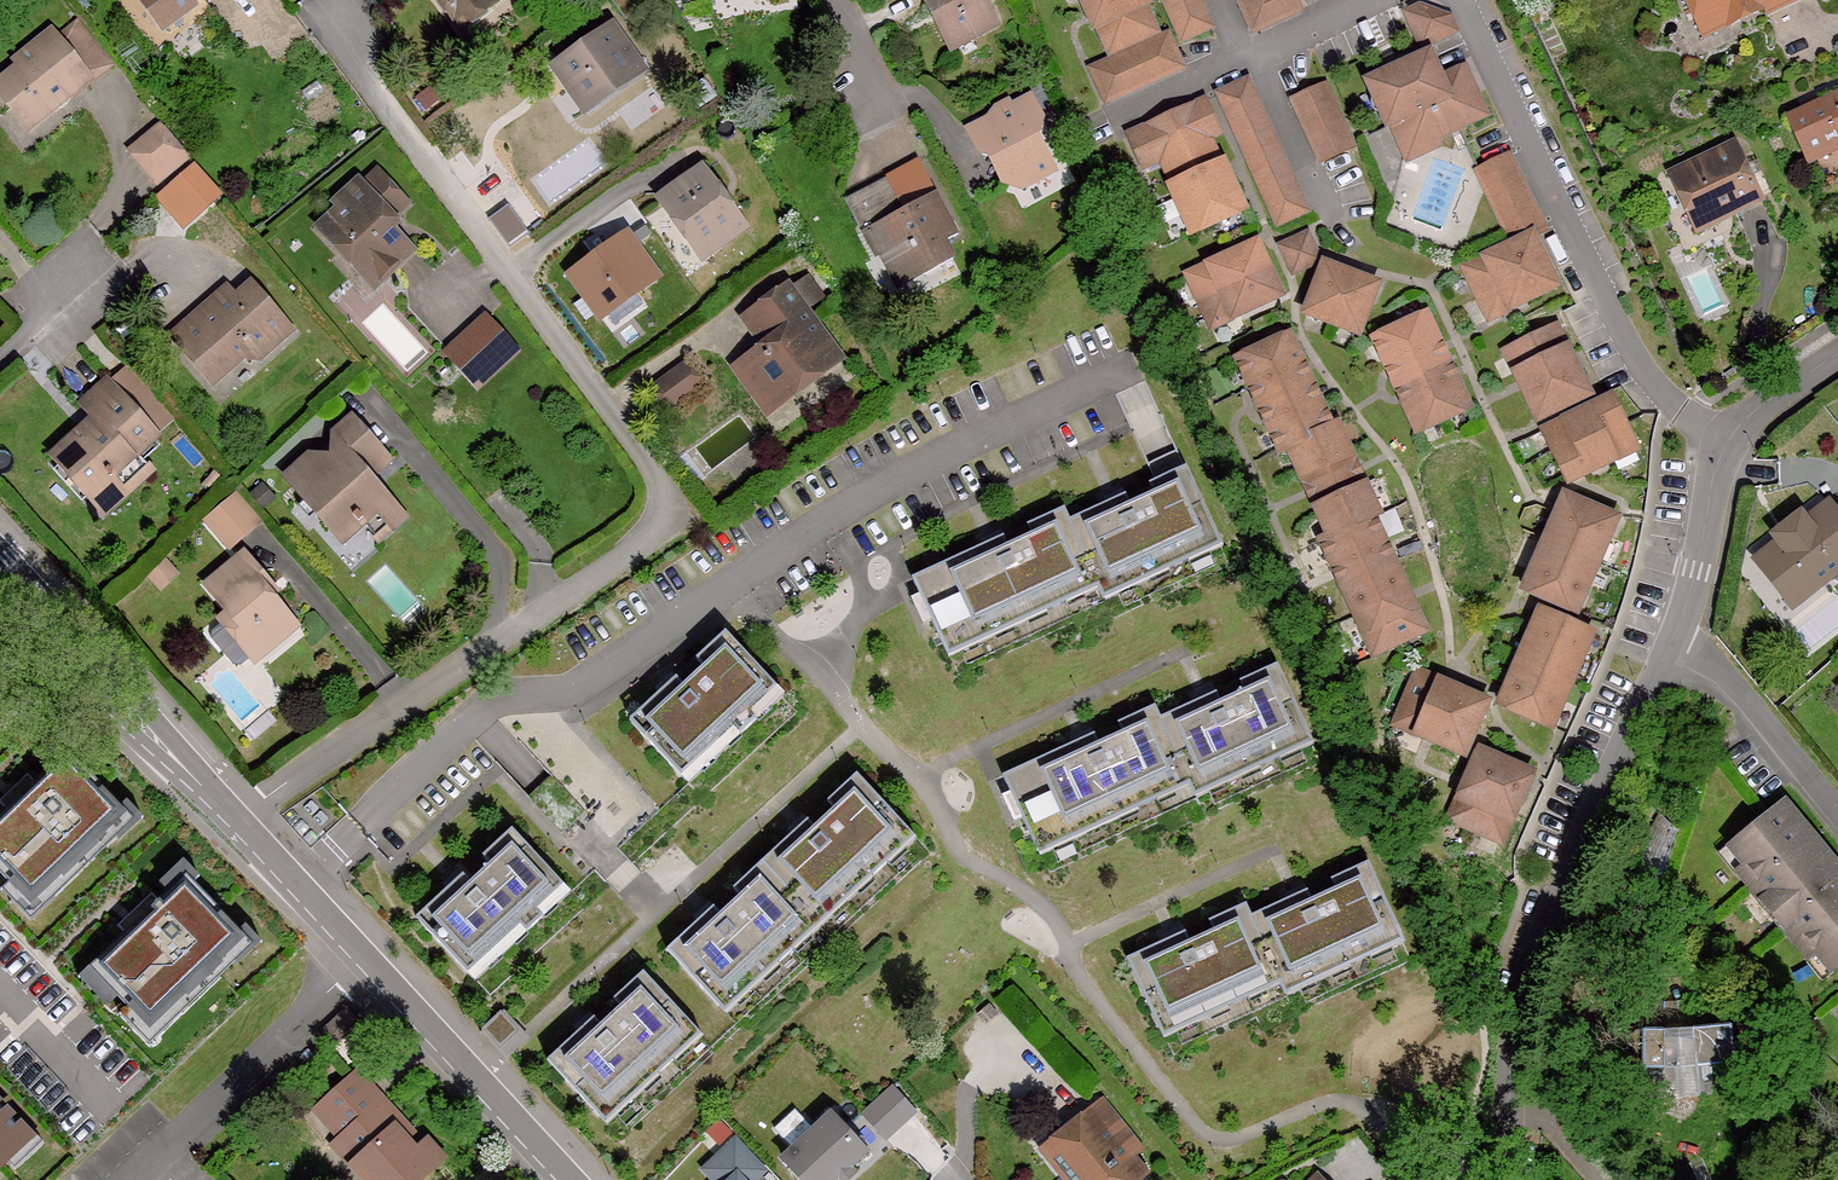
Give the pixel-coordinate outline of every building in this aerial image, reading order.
[(161,24),(191,2),(190,0),(143,0),(161,24)] [(458,28),(493,0),(437,0),(458,28)] [(985,0),(926,0),(950,46),(996,22),(985,0)] [(1086,12),(1089,11),(1107,52),(1154,31),(1139,0),(1080,0),(1086,12)] [(1196,0),(1163,0),(1180,39),(1208,27),(1196,0)] [(1251,30),(1297,9),(1293,0),(1238,0),(1251,30)] [(1689,6),(1696,3),(1706,24),(1728,14),(1760,0),(1686,0),(1689,6)] [(1760,0),(1728,14),(1732,25),(1765,10),(1760,0)] [(1765,10),(1789,0),(1760,0),(1765,10)] [(1689,6),(1699,27),(1706,24),(1696,3),(1689,6)] [(1420,45),(1452,30),(1447,18),(1439,15),(1435,27),(1413,19),(1417,7),(1405,13),(1420,45)] [(1439,15),(1417,7),(1413,19),(1435,27),(1439,15)] [(10,103),(28,127),(56,104),(52,99),(64,89),(68,94),(90,76),(72,54),(89,39),(76,22),(41,50),(37,44),(14,60),(19,67),(0,81),(14,99),(10,103)] [(642,70),(612,26),(556,66),(583,106),(615,83),(617,87),(642,70)] [(1179,67),(1165,36),(1090,70),(1104,101),(1179,67)] [(114,70),(89,39),(72,54),(90,76),(96,85),(114,70)] [(1439,79),(1427,53),(1365,81),(1386,126),(1390,123),(1406,158),(1436,144),(1433,138),(1483,115),(1462,68),(1439,79)] [(1303,210),(1245,82),(1218,94),(1276,223),(1303,210)] [(1350,146),(1322,86),(1292,100),(1319,160),(1350,146)] [(56,104),(68,94),(64,89),(52,99),(56,104)] [(1805,155),(1822,147),(1823,151),(1837,144),(1837,93),(1788,117),(1805,155)] [(1004,181),(1021,187),(1058,167),(1039,128),(1042,116),(1032,97),(970,130),(982,153),(991,155),(1004,181)] [(1142,166),(1160,158),(1205,137),(1216,132),(1202,101),(1127,135),(1142,166)] [(190,156),(162,123),(152,131),(164,146),(142,164),(158,182),(190,156)] [(164,146),(152,131),(130,149),(142,164),(164,146)] [(1224,177),(1205,137),(1160,158),(1178,198),(1175,199),(1190,233),(1242,210),(1227,176),(1224,177)] [(1734,141),(1671,172),(1693,220),(1733,200),(1736,209),(1760,197),(1734,141)] [(1532,234),(1543,229),(1507,156),(1476,171),(1512,244),(1532,234)] [(921,273),(923,272),(943,260),(952,255),(944,239),(950,236),(945,225),(949,223),(934,193),(937,191),(920,159),(858,192),(873,222),(863,228),(876,254),(879,252),(895,283),(919,269),(921,273)] [(218,194),(194,167),(163,195),(186,222),(218,194)] [(743,224),(702,168),(661,198),(680,225),(686,222),(706,250),(743,224)] [(402,201),(375,171),(361,184),(387,214),(402,201)] [(339,249),(345,244),(377,279),(398,260),(392,254),(405,243),(386,222),(391,218),(387,214),(361,184),(357,180),(336,199),(341,206),(319,226),(339,249)] [(847,198),(863,228),(873,222),(858,192),(847,198)] [(1693,220),(1697,228),(1736,209),(1733,200),(1693,220)] [(953,220),(949,223),(945,225),(950,236),(958,232),(953,220)] [(606,322),(673,278),(638,227),(572,270),(606,322)] [(1512,244),(1462,267),(1487,318),(1555,285),(1532,234),(1512,244)] [(1305,235),(1299,238),(1310,263),(1316,260),(1305,235)] [(1298,268),(1310,263),(1299,238),(1287,244),(1298,268)] [(410,249),(405,243),(392,254),(398,260),(410,249)] [(1279,295),(1255,243),(1186,275),(1210,327),(1279,295)] [(1298,268),(1287,244),(1280,246),(1292,271),(1298,268)] [(951,276),(943,260),(923,272),(931,287),(951,276)] [(1376,284),(1322,263),(1303,312),(1357,333),(1376,284)] [(801,307),(816,295),(805,279),(789,289),(801,307)] [(250,283),(234,297),(242,307),(258,292),(250,283)] [(815,377),(839,359),(801,307),(789,289),(786,285),(755,308),(775,335),(762,345),(737,363),(764,402),(810,368),(815,377)] [(172,336),(188,355),(194,351),(215,374),(237,355),(259,356),(291,329),(258,292),(242,307),(234,297),(226,288),(172,336)] [(755,308),(742,317),(762,345),(775,335),(755,308)] [(1424,314),(1372,338),(1416,431),(1468,407),(1424,314)] [(511,348),(481,318),(446,353),(477,382),(511,348)] [(1588,393),(1555,326),(1503,351),(1537,419),(1588,393)] [(1287,447),(1304,485),(1354,463),(1335,423),(1330,426),(1288,334),(1236,358),(1279,451),(1287,447)] [(210,379),(215,374),(194,351),(188,355),(210,379)] [(663,382),(677,400),(696,385),(682,367),(663,382)] [(770,410),(815,377),(810,368),(764,402),(770,410)] [(53,454),(91,497),(111,479),(124,492),(149,469),(136,453),(156,434),(108,382),(83,404),(94,416),(100,422),(87,433),(82,427),(53,454)] [(665,409),(677,400),(663,382),(652,390),(665,409)] [(1635,448),(1610,397),(1542,430),(1567,481),(1635,448)] [(82,427),(87,433),(100,422),(94,416),(82,427)] [(386,526),(400,513),(369,478),(372,476),(362,464),(379,448),(351,416),(330,434),(330,444),(335,451),(326,458),(322,452),(311,451),(291,468),(307,486),(299,491),(332,530),(351,514),(354,520),(358,518),(363,524),(371,534),(383,524),(386,526)] [(372,476),(389,460),(379,448),(362,464),(372,476)] [(1304,485),(1310,498),(1360,475),(1354,463),(1304,485)] [(1067,517),(1092,576),(1098,588),(1099,588),(1162,559),(1166,568),(1188,558),(1184,549),(1215,534),(1183,464),(1146,481),(1151,491),(1127,502),(1122,492),(1067,517)] [(284,474),(299,491),(307,486),(291,468),(284,474)] [(1378,515),(1360,475),(1310,498),(1328,536),(1319,539),(1372,653),(1424,630),(1373,517),(1378,515)] [(103,511),(124,492),(111,479),(91,497),(103,511)] [(234,492),(206,517),(228,542),(256,518),(234,492)] [(1523,589),(1544,598),(1575,612),(1616,517),(1563,495),(1523,589)] [(1837,568),(1837,504),(1833,507),(1829,502),(1805,520),(1780,540),(1787,547),(1763,565),(1787,596),(1792,604),(1837,568)] [(1092,576),(1067,517),(1061,505),(1024,522),(1028,532),(1005,543),(1000,533),(909,575),(916,592),(928,618),(941,646),(1040,600),(1044,609),(1066,599),(1062,590),(1092,576)] [(1805,520),(1799,513),(1775,532),(1780,540),(1805,520)] [(342,541),(363,524),(358,518),(354,520),(351,514),(332,530),(342,541)] [(1162,559),(1099,588),(1103,598),(1220,544),(1215,534),(1184,549),(1188,558),(1166,568),(1162,559)] [(1780,540),(1757,557),(1763,565),(1787,547),(1780,540)] [(254,658),(293,624),(253,577),(258,573),(242,555),(208,584),(231,610),(221,619),(254,658)] [(1763,565),(1755,571),(1779,603),(1787,596),(1763,565)] [(1098,588),(1092,576),(1062,590),(1066,599),(1044,609),(1040,600),(941,646),(946,656),(1098,588)] [(928,618),(916,592),(908,596),(920,622),(928,618)] [(1570,623),(1575,612),(1544,598),(1539,610),(1570,623)] [(1539,610),(1498,704),(1551,726),(1591,632),(1570,623),(1539,610)] [(675,676),(628,718),(679,775),(732,727),(738,733),(755,718),(749,711),(776,688),(725,631),(695,658),(702,667),(683,684),(675,676)] [(1157,715),(1183,774),(1188,786),(1189,785),(1253,757),(1257,765),(1279,755),(1275,746),(1306,731),(1274,661),(1237,678),(1241,688),(1218,699),(1213,689),(1157,715)] [(1486,701),(1417,671),(1394,723),(1463,753),(1486,701)] [(782,695),(776,688),(749,711),(755,718),(782,695)] [(1183,774),(1157,715),(1152,703),(1115,720),(1119,730),(1096,741),(1091,731),(999,773),(1007,790),(1019,816),(1032,843),(1131,798),(1135,807),(1157,796),(1153,788),(1183,774)] [(679,775),(685,781),(738,733),(732,727),(679,775)] [(1253,757),(1189,785),(1194,795),(1311,742),(1306,731),(1275,746),(1279,755),(1257,765),(1253,757)] [(71,746),(0,816),(0,876),(36,913),(138,814),(71,746)] [(1501,841),(1531,772),(1478,749),(1448,818),(1501,841)] [(769,956),(775,963),(792,947),(786,940),(863,869),(869,876),(887,860),(881,853),(907,829),(855,772),(826,799),(833,807),(813,825),(806,818),(731,886),(738,893),(718,912),(711,904),(665,947),(716,1004),(769,956)] [(1032,843),(1036,854),(1188,786),(1183,774),(1153,788),(1157,796),(1135,807),(1131,798),(1032,843)] [(1011,820),(1019,816),(1007,790),(999,794),(1011,820)] [(1836,867),(1784,804),(1732,847),(1748,866),(1740,872),(1809,955),(1816,949),(1830,966),(1837,960),(1837,868),(1836,867)] [(1666,875),(1678,837),(1656,818),(1636,855),(1666,875)] [(462,872),(415,915),(467,970),(468,969),(519,922),(525,928),(542,912),(536,906),(562,882),(510,826),(481,854),(489,862),(469,880),(462,872)] [(915,838),(907,829),(881,853),(887,860),(869,876),(863,869),(786,940),(792,947),(775,963),(769,956),(716,1004),(724,1013),(915,838)] [(1248,913),(1272,972),(1277,984),(1278,984),(1342,955),(1346,964),(1368,954),(1364,945),(1397,930),(1365,859),(1328,877),(1332,886),(1308,897),(1304,887),(1248,913)] [(250,941),(186,875),(88,970),(153,1036),(250,941)] [(568,889),(562,882),(536,906),(542,912),(568,889)] [(1242,986),(1272,972),(1248,913),(1243,901),(1206,918),(1210,928),(1186,939),(1182,929),(1123,956),(1155,1026),(1220,996),(1223,1005),(1246,995),(1242,986)] [(525,928),(519,922),(468,969),(474,976),(525,928)] [(1402,940),(1397,930),(1364,945),(1368,954),(1346,964),(1342,955),(1278,984),(1283,994),(1402,940)] [(591,1015),(544,1057),(595,1113),(647,1065),(654,1072),(671,1056),(665,1049),(691,1026),(640,970),(610,997),(618,1005),(598,1023),(591,1015)] [(1220,996),(1155,1026),(1160,1036),(1277,984),(1272,972),(1242,986),(1246,995),(1223,1005),(1220,996)] [(1675,1001),(1674,1022),(1698,1021),(1696,1001),(1675,1001)] [(518,1031),(499,1011),(479,1030),(498,1050),(518,1031)] [(1622,1066),(1607,1083),(1622,1099),(1738,1094),(1737,1082),(1753,1082),(1752,1045),(1758,1041),(1757,1029),(1748,1019),(1698,1021),(1674,1022),(1626,1025),(1626,1067),(1622,1066)] [(595,1113),(603,1122),(699,1035),(691,1026),(665,1049),(671,1056),(654,1072),(647,1065),(595,1113)] [(360,1077),(326,1106),(351,1135),(347,1138),(339,1145),(370,1179),(425,1179),(445,1162),(430,1145),(418,1155),(408,1143),(398,1132),(404,1126),(360,1077)] [(902,1080),(867,1109),(892,1138),(927,1109),(902,1080)] [(0,1100),(0,1165),(33,1133),(0,1100)] [(1097,1101),(1087,1109),(1093,1117),(1070,1136),(1065,1128),(1043,1147),(1069,1179),(1127,1179),(1142,1168),(1127,1151),(1134,1145),(1097,1101)] [(351,1135),(326,1106),(322,1110),(347,1138),(351,1135)] [(1087,1109),(1065,1128),(1070,1136),(1093,1117),(1087,1109)] [(821,1114),(776,1157),(798,1179),(827,1179),(831,1176),(842,1165),(857,1151),(821,1114)] [(407,1124),(404,1126),(398,1132),(408,1143),(417,1135),(407,1124)] [(733,1140),(703,1169),(714,1179),(749,1179),(761,1169),(733,1140)]
